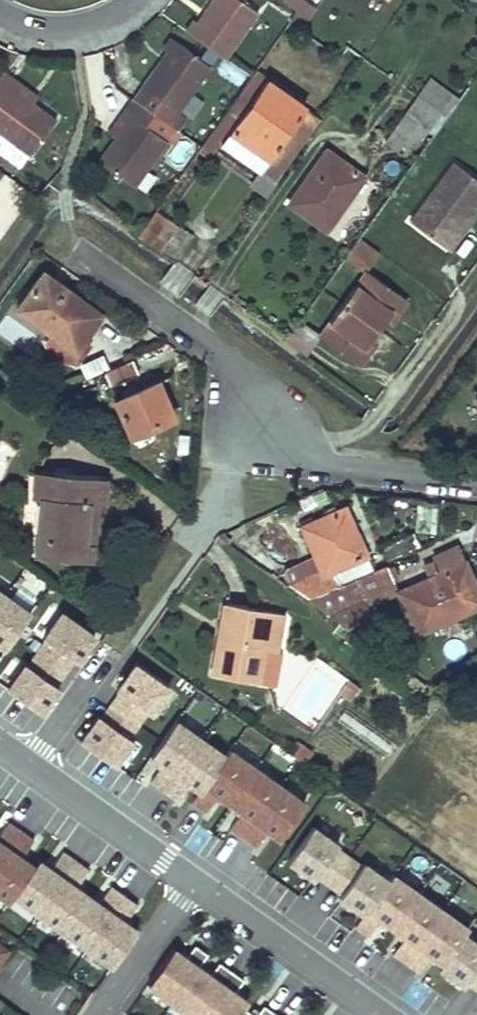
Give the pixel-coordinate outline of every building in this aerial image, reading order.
[(201,42),(223,57),(225,59),(257,13),(242,2),(243,0),(211,0),(203,11),(203,12),(216,22),(201,42)] [(307,20),(317,7),(306,0),(279,0),(307,20)] [(193,20),(185,31),(201,42),(216,22),(203,12),(195,22),(193,20)] [(209,67),(187,51),(171,40),(164,49),(166,51),(159,61),(132,99),(133,100),(137,102),(150,112),(160,118),(169,126),(178,112),(209,67)] [(221,62),(216,75),(240,85),(245,72),(221,62)] [(227,111),(210,134),(221,142),(230,129),(265,80),(254,71),(250,77),(227,111)] [(2,98),(9,88),(30,103),(32,102),(36,97),(2,73),(0,75),(0,96),(2,98)] [(429,79),(417,97),(441,114),(431,127),(436,130),(439,127),(459,99),(429,79)] [(265,80),(230,129),(269,158),(304,108),(265,80)] [(29,155),(56,120),(32,102),(30,103),(9,88),(2,98),(0,96),(0,135),(29,155)] [(428,132),(431,127),(441,114),(417,97),(385,140),(399,151),(406,141),(417,125),(428,132)] [(133,100),(108,135),(115,139),(116,137),(117,139),(131,119),(140,125),(150,112),(137,102),(133,100)] [(321,121),(304,108),(269,158),(260,170),(251,183),(268,196),(321,121)] [(178,112),(169,126),(177,132),(187,118),(178,112)] [(116,137),(115,139),(98,162),(133,188),(165,144),(140,125),(131,119),(117,139),(116,137)] [(417,125),(406,141),(416,149),(428,132),(417,125)] [(230,129),(221,142),(260,170),(269,158),(230,129)] [(210,134),(204,143),(215,151),(221,142),(210,134)] [(18,170),(29,155),(0,135),(0,157),(18,170)] [(164,157),(177,170),(199,149),(185,135),(164,157)] [(327,152),(289,203),(326,230),(364,177),(327,152)] [(476,204),(476,180),(453,162),(409,221),(449,251),(461,234),(457,231),(472,210),(476,204)] [(17,208),(0,196),(0,233),(17,208)] [(476,213),(472,210),(457,231),(461,234),(476,213)] [(174,228),(154,213),(150,218),(144,226),(139,232),(138,235),(137,236),(149,245),(157,251),(158,250),(174,228)] [(190,240),(174,228),(158,250),(174,262),(190,240)] [(380,253),(359,239),(345,257),(366,272),(380,253)] [(103,312),(44,269),(16,307),(52,333),(75,350),(82,342),(103,312)] [(398,318),(409,303),(366,272),(318,336),(361,369),(371,354),(366,351),(393,314),(398,318)] [(318,336),(299,321),(286,340),(306,354),(318,336)] [(88,346),(82,342),(75,350),(52,333),(47,340),(55,359),(77,362),(88,346)] [(78,362),(83,377),(108,370),(103,355),(78,362)] [(134,359),(105,372),(111,387),(140,374),(134,359)] [(159,381),(116,400),(131,436),(174,417),(159,381)] [(39,473),(37,492),(37,496),(44,497),(53,498),(55,474),(39,473)] [(53,498),(44,497),(38,556),(90,562),(92,543),(85,543),(89,504),(97,505),(99,479),(55,474),(53,498)] [(99,479),(97,505),(105,505),(108,480),(99,479)] [(92,543),(97,505),(89,504),(85,543),(92,543)] [(308,600),(339,586),(373,570),(344,509),(302,528),(322,569),(287,585),(308,600)] [(400,590),(419,631),(442,621),(448,632),(464,624),(458,611),(476,602),(476,584),(467,562),(468,561),(460,546),(425,561),(431,576),(400,590)] [(339,586),(308,600),(318,606),(322,609),(329,615),(396,583),(387,563),(373,570),(339,586)] [(30,612),(0,592),(0,658),(30,612)] [(265,653),(272,614),(223,604),(213,675),(260,685),(265,653)] [(41,715),(98,637),(61,611),(5,689),(41,715)] [(279,655),(285,616),(272,614),(265,653),(279,655)] [(105,709),(137,730),(147,715),(152,718),(172,688),(134,664),(105,709)] [(120,770),(138,741),(94,714),(76,743),(120,770)] [(309,804),(217,741),(185,788),(277,851),(309,804)] [(312,751),(300,743),(291,755),(303,764),(312,751)] [(0,826),(0,895),(12,904),(44,857),(0,826)] [(463,932),(467,926),(392,873),(388,879),(363,862),(361,865),(335,847),(338,843),(313,826),(289,860),(314,877),(316,874),(342,892),(340,895),(364,912),(355,925),(368,935),(381,917),(405,935),(393,952),(417,969),(430,952),(442,960),(438,965),(464,983),(466,979),(476,987),(476,942),(463,932)] [(146,922),(54,858),(22,905),(114,969),(146,922)] [(0,943),(0,963),(9,950),(0,943)] [(173,948),(147,984),(192,1014),(239,1014),(249,1001),(173,948)]
